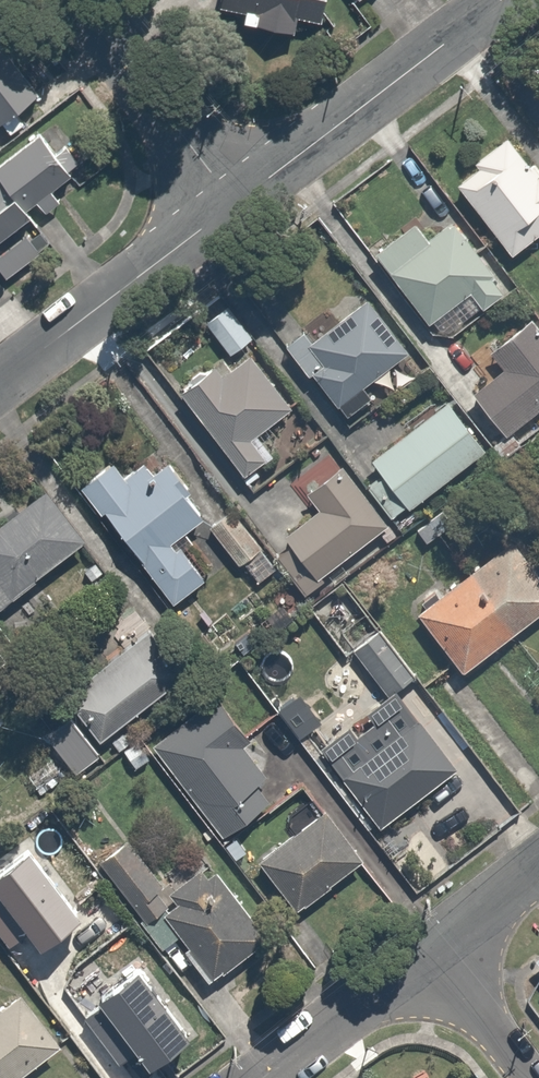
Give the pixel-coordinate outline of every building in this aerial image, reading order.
[(237,17),(294,28),(298,9),(319,13),(322,0),(240,0),(237,17)] [(5,130),(24,117),(13,102),(38,85),(2,35),(0,37),(0,124),(5,130)] [(465,154),(469,160),(451,173),(505,250),(538,226),(538,173),(506,126),(465,154)] [(23,204),(69,170),(37,127),(0,154),(0,173),(23,204)] [(30,213),(23,204),(0,173),(0,235),(30,213)] [(453,217),(430,234),(415,213),(371,245),(385,266),(439,341),(507,292),(453,217)] [(257,325),(235,293),(202,316),(224,348),(257,325)] [(330,303),(281,337),(328,403),(405,348),(368,295),(339,315),(330,303)] [(489,346),(502,364),(468,389),(495,427),(538,396),(538,318),(535,313),(489,346)] [(254,430),(290,404),(241,336),(177,383),(243,474),(271,453),(254,430)] [(367,453),(379,470),(363,481),(386,513),(402,502),(483,445),(448,396),(367,453)] [(203,517),(162,459),(134,478),(112,446),(74,472),(164,601),(197,577),(171,540),(203,517)] [(339,458),(304,483),(320,505),(281,533),(311,574),(384,521),(339,458)] [(80,533),(39,482),(0,512),(0,596),(80,533)] [(263,542),(235,503),(210,521),(238,560),(263,542)] [(509,530),(414,606),(463,666),(538,604),(538,567),(509,530)] [(110,630),(119,643),(58,688),(70,704),(44,723),(75,766),(107,743),(103,738),(195,670),(156,616),(146,603),(110,630)] [(408,672),(375,626),(352,642),(385,688),(408,672)] [(458,759),(399,680),(386,690),(315,743),(374,822),(458,759)] [(238,741),(248,733),(217,693),(150,746),(219,835),(276,791),(238,741)] [(361,856),(319,804),(257,855),(300,907),(361,856)] [(126,834),(93,861),(138,915),(171,888),(126,834)] [(179,939),(206,979),(267,937),(216,862),(160,901),(184,936),(179,939)] [(60,1043),(23,992),(0,1009),(0,1077),(12,1077),(60,1043)]
